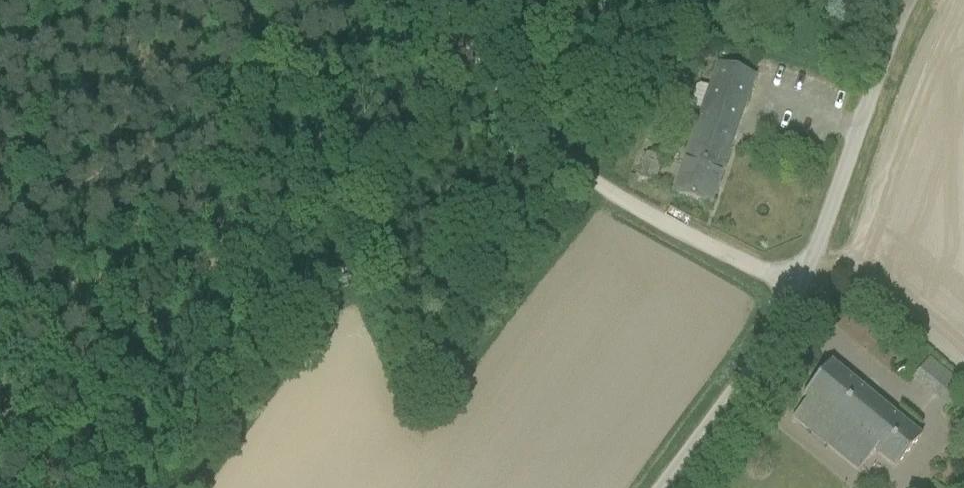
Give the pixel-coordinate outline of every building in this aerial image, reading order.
[(730,50),(721,47),(718,55),(728,58),(730,50)] [(709,207),(754,76),(719,63),(710,88),(702,85),(698,87),(691,106),(693,110),(702,113),(673,194),(709,207)] [(662,159),(658,157),(659,152),(649,148),(648,154),(646,153),(638,179),(653,184),(662,159)] [(963,389),(963,386),(931,357),(912,378),(947,408),(963,389)] [(918,435),(830,363),(802,396),(806,400),(792,418),(857,472),(872,453),(895,469),(918,435)]
